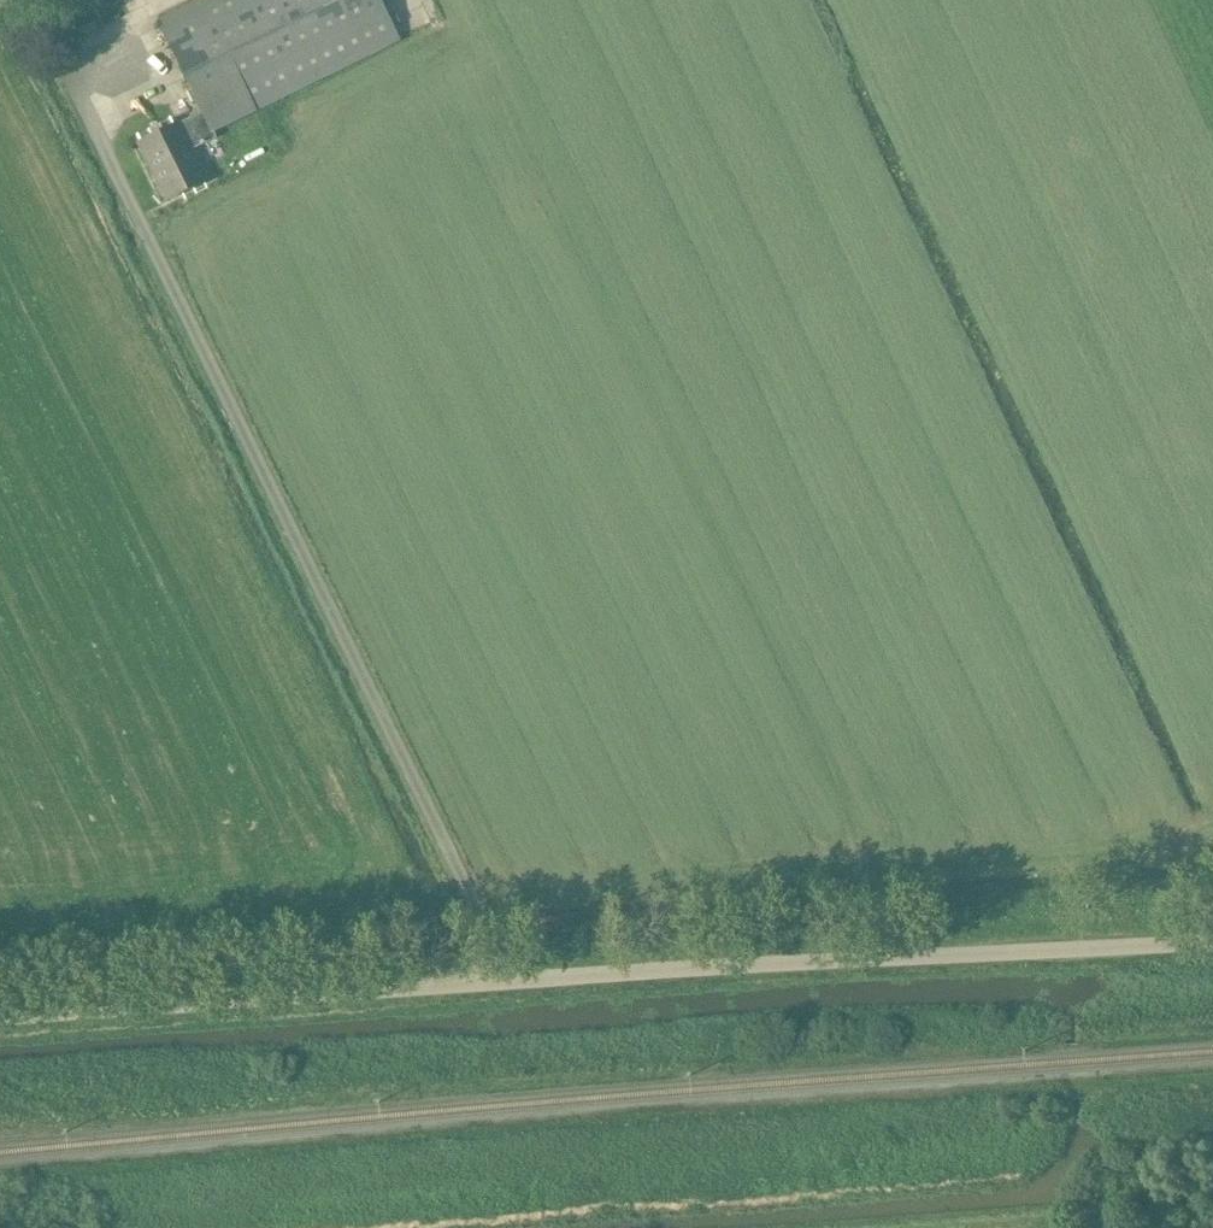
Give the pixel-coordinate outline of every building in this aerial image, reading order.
[(200,114),(139,144),(167,200),(211,178),(203,161),(197,164),(191,151),(216,138),(213,132),(400,41),(379,0),(201,0),(155,22),(200,114)]
